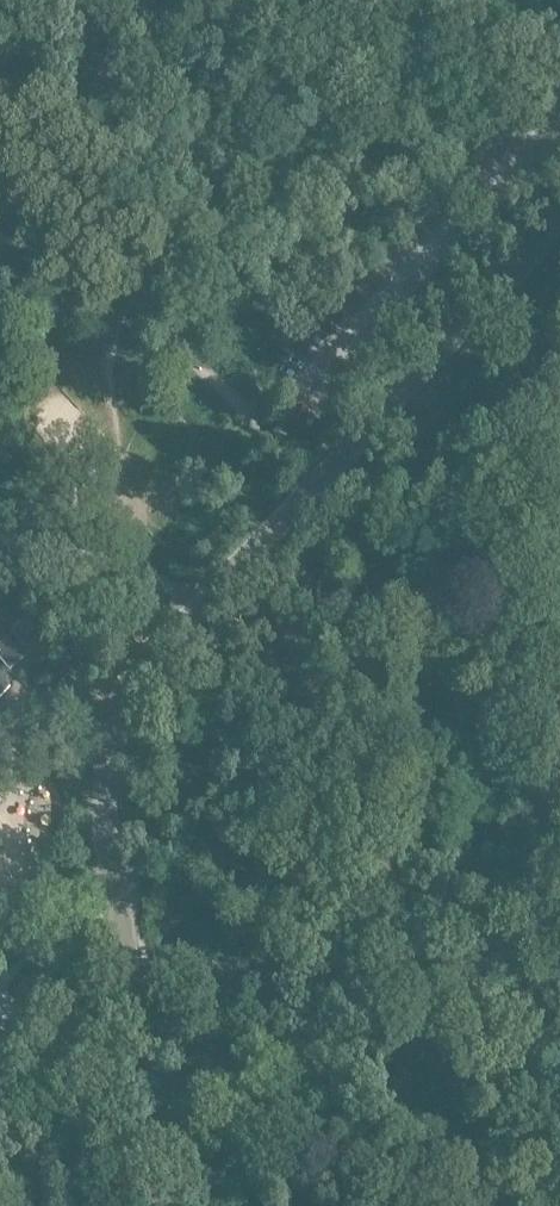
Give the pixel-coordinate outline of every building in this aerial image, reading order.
[(531,443),(531,441),(536,441),(535,443),(539,441),(540,436),(538,432),(534,430),(530,431),(527,435),(527,440),(531,443)] [(0,646),(0,659),(10,671),(31,654),(14,635),(0,646)] [(0,677),(0,698),(11,687),(0,677)] [(29,779),(0,755),(0,812),(29,779)]
